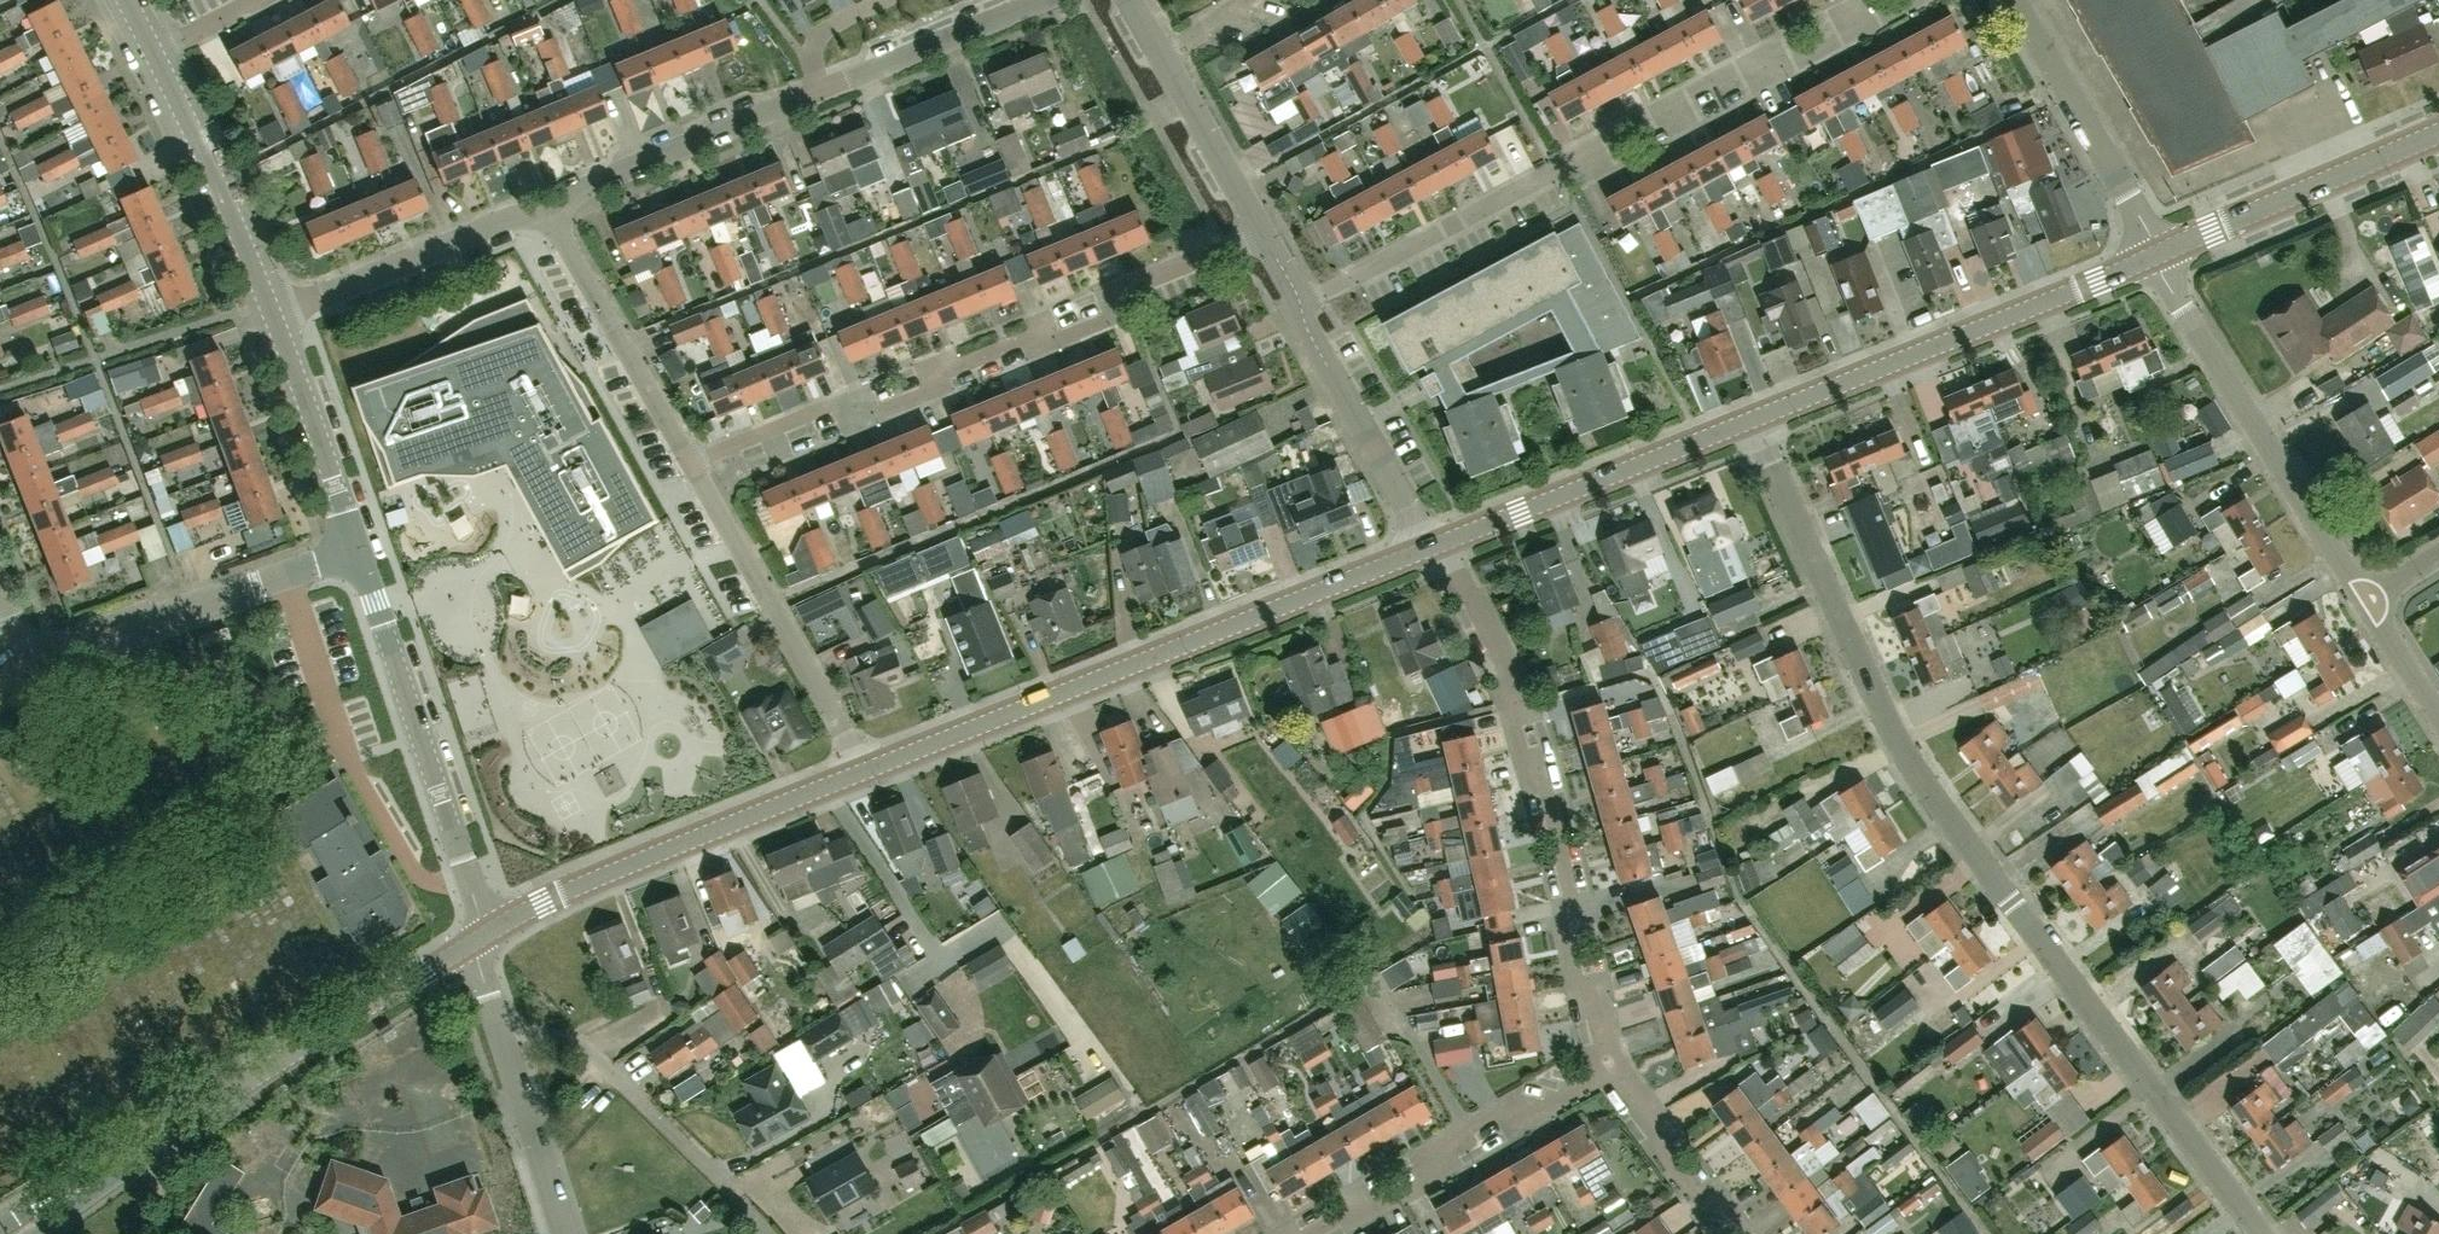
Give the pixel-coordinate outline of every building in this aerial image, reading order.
[(45,0),(16,0),(18,4),(25,16),(27,15),(47,4),(45,0)] [(306,12),(321,40),(347,26),(334,0),(329,0),(306,12)] [(374,13),(399,0),(368,0),(374,13)] [(412,16),(411,17),(430,53),(440,47),(422,13),(424,12),(417,0),(403,0),(412,16)] [(470,0),(458,0),(474,30),(483,25),(470,0)] [(483,25),(492,20),(481,0),(470,0),(483,25)] [(595,10),(591,0),(575,0),(574,0),(581,16),(595,10)] [(619,0),(613,0),(609,2),(624,38),(634,34),(619,0)] [(634,34),(643,30),(630,0),(619,0),(634,34)] [(683,0),(672,0),(679,15),(688,11),(683,0)] [(688,11),(697,7),(694,0),(683,0),(688,11)] [(1381,0),(1360,0),(1350,6),(1366,33),(1391,18),(1381,0)] [(1416,0),(1381,0),(1391,18),(1396,26),(1408,19),(1403,12),(1418,3),(1416,0)] [(1548,0),(1531,0),(1538,12),(1551,5),(1548,0)] [(1581,29),(1593,24),(1583,0),(1569,0),(1581,29)] [(1667,0),(1657,0),(1663,9),(1659,11),(1671,31),(1654,40),(1669,67),(1695,53),(1667,0)] [(1695,53),(1722,39),(1707,11),(1693,19),(1682,0),(1680,0),(1679,0),(1667,0),(1695,53)] [(1752,23),(1778,9),(1773,0),(1739,0),(1752,23)] [(1778,9),(1795,0),(1773,0),(1778,9)] [(2278,5),(2274,7),(2277,12),(2201,51),(2188,27),(2193,25),(2179,0),(2069,0),(2079,18),(2080,18),(2102,55),(2103,54),(2133,107),(2154,145),(2155,144),(2173,175),(2253,141),(2242,122),(2315,86),(2303,61),(2386,19),(2394,38),(2361,52),(2374,84),(2401,72),(2403,76),(2437,61),(2423,26),(2434,22),(2430,12),(2419,17),(2414,5),(2425,0),(2344,0),(2297,24),(2285,3),(2278,5)] [(34,28),(14,38),(16,42),(21,52),(40,42),(68,28),(55,1),(47,4),(27,15),(34,28)] [(1628,29),(1613,3),(1604,9),(1618,34),(1628,29)] [(1350,6),(1326,19),(1341,47),(1366,33),(1350,6)] [(1553,9),(1535,18),(1540,29),(1559,20),(1553,9)] [(1618,34),(1604,9),(1595,14),(1610,38),(1618,34)] [(306,12),(280,25),(295,54),(321,40),(306,12)] [(1433,26),(1446,49),(1464,39),(1450,16),(1433,26)] [(1926,30),(1941,59),(1968,45),(1953,16),(1926,30)] [(430,53),(411,17),(402,22),(421,58),(430,53)] [(1326,19),(1300,34),(1316,61),(1332,52),(1341,47),(1326,19)] [(695,32),(708,61),(736,49),(724,20),(695,32)] [(543,41),(536,24),(510,35),(515,47),(533,39),(535,45),(543,41)] [(295,54),(280,25),(255,38),(269,67),(295,54)] [(68,28),(40,42),(54,68),(82,54),(68,28)] [(1926,30),(1900,44),(1915,72),(1941,59),(1926,30)] [(1575,57),(1561,31),(1552,36),(1566,61),(1575,57)] [(2004,52),(1996,37),(1992,31),(1981,36),(1993,58),(2004,52)] [(695,32),(668,43),(680,73),(708,61),(695,32)] [(1411,33),(1395,42),(1401,53),(1409,48),(1410,51),(1419,46),(1411,33)] [(1316,61),(1300,34),(1273,50),(1288,77),(1290,76),(1296,87),(1322,73),(1316,61)] [(1544,41),(1558,66),(1566,61),(1552,36),(1544,41)] [(269,67),(255,38),(228,52),(243,80),(269,67)] [(544,63),(562,56),(555,38),(546,41),(545,42),(537,45),(544,63)] [(1501,49),(1521,82),(1536,73),(1517,40),(1501,49)] [(1669,67),(1654,40),(1628,54),(1642,81),(1669,67)] [(16,42),(0,51),(0,54),(7,68),(25,60),(21,52),(16,42)] [(351,93),(333,58),(325,42),(314,48),(323,65),(325,64),(342,98),(351,93)] [(680,73),(668,43),(641,55),(653,84),(680,73)] [(1915,72),(1900,44),(1874,58),(1889,86),(1902,79),(1915,72)] [(491,64),(483,46),(482,46),(461,57),(468,73),(482,67),(491,64)] [(1426,58),(1419,46),(1410,51),(1409,48),(1401,53),(1410,67),(1426,58)] [(1288,77),(1273,50),(1247,65),(1261,91),(1256,94),(1268,114),(1292,101),(1291,100),(1299,95),(1288,77)] [(42,93),(43,95),(48,104),(95,80),(82,54),(54,68),(61,83),(42,93)] [(333,58),(351,93),(360,89),(342,54),(333,58)] [(1020,65),(1037,108),(1039,112),(1065,101),(1058,83),(1046,54),(1020,65)] [(1642,81),(1628,54),(1602,68),(1616,95),(1642,81)] [(641,55),(613,66),(622,87),(626,95),(653,84),(641,55)] [(569,74),(562,56),(544,63),(551,81),(546,83),(547,87),(533,92),(540,109),(553,139),(580,128),(568,97),(560,77),(569,74)] [(1889,86),(1874,58),(1848,72),(1863,100),(1875,93),(1879,101),(1893,94),(1892,91),(1889,86)] [(482,67),(489,85),(507,78),(500,60),(491,64),(482,67)] [(1352,66),(1343,71),(1349,82),(1357,78),(1359,80),(1368,75),(1360,60),(1351,65),(1352,66)] [(622,87),(613,66),(611,61),(589,70),(596,86),(600,96),(622,87)] [(1037,108),(1020,65),(991,77),(1009,120),(1037,108)] [(444,66),(430,74),(435,86),(427,89),(431,100),(434,107),(452,100),(445,82),(450,80),(444,66)] [(1616,95),(1602,68),(1576,81),(1591,109),(1616,95)] [(1863,100),(1848,72),(1822,85),(1860,158),(1869,153),(1855,129),(1860,126),(1849,107),(1863,100)] [(1951,78),(1964,102),(1973,98),(1960,73),(1952,77),(1951,78)] [(435,86),(430,74),(411,84),(392,94),(394,99),(400,113),(420,105),(431,100),(427,89),(435,86)] [(1374,86),(1368,75),(1359,80),(1357,78),(1349,82),(1357,96),(1366,91),(1374,86)] [(273,78),(267,78),(264,82),(266,88),(272,88),(275,83),(273,78)] [(507,78),(489,85),(496,103),(514,96),(507,78)] [(1957,106),(1964,102),(1951,78),(1944,81),(1957,106)] [(74,108),(80,121),(108,106),(95,80),(48,104),(43,95),(26,104),(35,121),(52,112),(55,118),(74,108)] [(279,85),(298,121),(307,116),(288,81),(279,85)] [(1591,109),(1576,81),(1549,95),(1564,123),(1591,109)] [(1374,86),(1366,91),(1372,103),(1384,97),(1377,84),(1374,86)] [(298,121),(279,85),(271,90),(290,126),(298,121)] [(1860,158),(1822,85),(1795,100),(1797,105),(1810,128),(1822,121),(1833,141),(1839,137),(1853,162),(1860,158)] [(568,97),(580,128),(608,116),(600,96),(596,86),(579,93),(568,97)] [(1314,106),(1316,105),(1308,90),(1299,95),(1291,100),(1292,101),(1298,111),(1299,111),(1306,107),(1307,110),(1314,106)] [(957,92),(930,102),(948,146),(974,135),(968,121),(957,92)] [(321,100),(329,115),(342,109),(334,93),(321,100)] [(1442,95),(1433,100),(1447,125),(1456,120),(1442,95)] [(402,118),(394,99),(376,107),(385,130),(404,123),(402,118)] [(461,119),(453,100),(434,108),(442,127),(461,119)] [(1447,125),(1433,100),(1425,104),(1439,130),(1447,126),(1447,125)] [(1908,100),(1899,106),(1913,131),(1922,126),(1908,100)] [(948,146),(930,102),(903,113),(920,157),(948,146)] [(1994,103),(1971,115),(1973,119),(1980,131),(1982,130),(2002,119),(1995,105),(1994,103)] [(9,113),(17,130),(35,121),(26,104),(9,113)] [(1299,111),(1298,111),(1306,125),(1322,116),(1321,114),(1316,105),(1314,106),(1307,110),(1306,107),(1299,111)] [(1810,128),(1797,105),(1768,120),(1781,142),(1781,144),(1810,129),(1810,128)] [(108,106),(80,121),(88,136),(69,146),(70,148),(75,157),(122,133),(108,106)] [(1913,131),(1899,106),(1890,110),(1904,136),(1913,131)] [(1099,108),(1085,114),(1091,127),(1106,122),(1099,108)] [(526,150),(553,139),(540,109),(525,115),(513,121),(526,150)] [(1766,115),(1739,129),(1761,170),(1762,169),(1755,156),(1781,142),(1768,120),(1766,115)] [(259,129),(267,144),(285,135),(277,120),(259,129)] [(486,132),(498,162),(526,150),(513,121),(486,132)] [(1293,132),(1300,145),(1320,133),(1313,121),(1293,132)] [(1382,127),(1381,128),(1394,153),(1404,148),(1390,123),(1382,127)] [(1061,158),(1093,146),(1085,124),(1052,136),(1061,158)] [(2002,202),(2011,198),(2018,216),(2037,209),(2051,243),(2080,231),(2065,196),(2058,181),(2056,181),(2034,125),(1992,141),(1993,141),(1931,166),(1942,192),(1990,174),(2002,202)] [(329,126),(316,133),(324,150),(337,144),(329,126)] [(1443,152),(1430,158),(1446,187),(1472,173),(1457,144),(1447,126),(1433,134),(1443,152)] [(1387,157),(1394,153),(1381,128),(1373,132),(1387,157)] [(874,187),(876,186),(888,181),(879,157),(868,129),(843,139),(854,167),(865,163),(874,187)] [(1761,170),(1739,129),(1713,143),(1728,171),(1741,164),(1748,177),(1761,170)] [(364,134),(379,169),(388,165),(373,130),(364,134)] [(1472,173),(1499,158),(1484,130),(1457,144),(1472,173)] [(1349,131),(1335,138),(1343,153),(1357,145),(1349,131)] [(486,132),(458,144),(471,173),(498,162),(486,132)] [(1013,178),(1033,169),(1018,132),(998,140),(1001,148),(1000,148),(1011,177),(1013,176),(1013,178)] [(75,157),(70,148),(53,157),(62,174),(79,165),(80,167),(99,158),(108,174),(108,175),(129,164),(136,160),(122,133),(75,157)] [(379,169),(364,134),(354,138),(370,173),(379,169)] [(471,173),(458,144),(451,147),(447,138),(431,144),(435,153),(430,155),(443,185),(471,173)] [(854,167),(843,139),(813,151),(825,179),(832,196),(834,196),(836,201),(863,190),(854,167)] [(303,140),(295,144),(295,145),(262,163),(269,175),(299,161),(315,197),(325,192),(310,156),(303,140)] [(1330,155),(1323,142),(1309,150),(1316,163),(1321,160),(1335,184),(1330,187),(1340,206),(1325,215),(1340,243),(1367,229),(1344,183),(1342,180),(1330,155)] [(1728,171),(1713,143),(1687,157),(1702,185),(1713,205),(1726,231),(1733,243),(1749,235),(1739,218),(1733,221),(1722,200),(1725,198),(1714,178),(1728,171)] [(924,214),(942,207),(913,144),(896,151),(912,188),(918,203),(919,203),(924,214)] [(1352,175),(1338,150),(1330,155),(1342,180),(1352,175)] [(26,151),(12,157),(24,185),(39,178),(26,151)] [(8,172),(0,153),(0,176),(8,172)] [(318,153),(310,156),(325,192),(335,188),(318,153)] [(1093,155),(1085,159),(1104,203),(1113,200),(1098,163),(1097,164),(1093,155)] [(36,166),(40,174),(45,183),(62,174),(53,157),(36,166)] [(1702,185),(1687,157),(1661,171),(1676,199),(1702,185)] [(1446,187),(1430,158),(1404,172),(1419,201),(1446,187)] [(1080,170),(1079,171),(1086,189),(1093,206),(1094,208),(1104,203),(1085,159),(1077,162),(1080,170)] [(754,174),(774,223),(775,223),(766,203),(794,191),(782,162),(754,174)] [(1003,163),(962,178),(972,198),(1012,182),(1003,163)] [(108,175),(108,174),(104,176),(106,179),(97,184),(101,192),(110,188),(116,200),(119,198),(140,189),(129,164),(108,175)] [(1842,177),(1849,192),(1870,181),(1862,167),(1842,177)] [(1676,199),(1661,171),(1634,186),(1649,213),(1660,233),(1674,259),(1681,271),(1693,265),(1685,250),(1682,251),(1669,228),(1672,227),(1672,225),(1685,217),(1676,199)] [(1893,185),(1856,200),(1872,240),(1899,228),(1904,240),(1902,242),(1923,295),(1955,282),(1943,250),(1958,243),(1944,208),(1939,211),(1924,171),(1893,184),(1893,185)] [(1419,201),(1404,172),(1392,179),(1378,186),(1393,215),(1419,201)] [(1773,172),(1765,177),(1778,202),(1787,197),(1773,172)] [(754,174),(726,185),(738,214),(753,208),(761,228),(774,223),(754,174)] [(1304,180),(1294,175),(1287,189),(1298,194),(1304,180)] [(1393,215),(1378,186),(1368,192),(1359,175),(1354,177),(1344,183),(1367,229),(1393,215)] [(1095,262),(1083,232),(1068,238),(1060,219),(1059,220),(1043,185),(1041,186),(1037,177),(1029,181),(1032,189),(1067,273),(1095,262)] [(1778,202),(1765,177),(1756,181),(1769,206),(1778,202)] [(416,179),(387,191),(399,220),(427,208),(416,179)] [(962,184),(944,191),(951,206),(968,199),(962,184)] [(148,185),(140,189),(119,198),(127,215),(105,224),(106,226),(110,235),(161,213),(148,185)] [(726,185),(699,196),(711,226),(738,214),(726,185)] [(1649,213),(1634,186),(1607,200),(1622,228),(1639,219),(1649,213)] [(1738,195),(1745,209),(1761,201),(1753,187),(1738,195)] [(917,203),(918,203),(912,188),(899,193),(894,195),(904,220),(921,213),(917,203)] [(1013,189),(992,197),(1003,221),(1023,212),(1013,189)] [(1067,273),(1032,189),(1023,193),(1039,228),(1035,230),(1044,248),(1028,255),(1037,278),(1040,284),(1067,273)] [(387,191),(360,202),(372,231),(399,220),(387,191)] [(699,196),(671,208),(683,237),(711,226),(699,196)] [(340,197),(328,202),(345,242),(372,231),(360,202),(345,209),(340,197)] [(1779,205),(1786,219),(1800,212),(1793,198),(1779,205)] [(327,202),(332,214),(305,225),(317,254),(345,242),(328,202),(327,202)] [(1094,208),(1093,206),(1075,213),(1083,232),(1095,262),(1123,250),(1111,221),(1104,203),(1094,208)] [(833,251),(854,242),(847,225),(838,204),(816,213),(821,224),(833,251)] [(1984,209),(1990,223),(1971,231),(1987,268),(2016,257),(2008,237),(2012,235),(2005,217),(1999,204),(1984,209)] [(1713,205),(1704,210),(1718,235),(1726,231),(1713,205)] [(671,208),(644,219),(656,248),(683,237),(671,208)] [(1111,221),(1123,250),(1151,239),(1139,209),(1111,221)] [(110,235),(106,226),(88,234),(96,251),(114,243),(115,246),(136,236),(144,253),(172,240),(161,213),(110,235)] [(1827,216),(1803,225),(1810,243),(1816,256),(1845,244),(1833,213),(1827,216)] [(871,215),(847,225),(854,242),(879,232),(871,215)] [(946,228),(955,224),(951,216),(924,227),(931,243),(950,236),(946,228)] [(656,248),(644,219),(616,230),(634,274),(651,267),(654,273),(656,272),(671,307),(679,304),(664,268),(656,248)] [(955,224),(970,257),(979,253),(964,219),(955,224)] [(775,224),(789,259),(798,255),(784,220),(775,224)] [(1521,440),(1507,403),(1498,407),(1494,396),(1494,394),(1471,403),(1466,394),(1483,387),(1468,359),(1454,366),(1448,355),(1582,283),(1587,292),(1572,299),(1601,353),(1556,370),(1557,372),(1562,382),(1553,386),(1567,422),(1575,419),(1580,431),(1627,414),(1622,401),(1630,397),(1616,361),(1607,365),(1603,354),(1642,339),(1580,223),(1563,232),(1566,238),(1561,241),(1558,235),(1536,246),(1539,253),(1527,259),(1523,253),(1502,265),(1505,271),(1492,278),(1489,271),(1468,283),(1471,289),(1458,296),(1455,290),(1434,301),(1437,307),(1424,314),(1421,308),(1400,319),(1403,325),(1388,333),(1410,375),(1425,367),(1429,375),(1421,379),(1432,399),(1440,394),(1447,411),(1446,412),(1447,414),(1452,424),(1443,428),(1458,464),(1466,461),(1471,474),(1518,456),(1513,443),(1521,440)] [(789,259),(775,224),(765,228),(780,263),(789,259)] [(970,257),(955,224),(946,228),(950,236),(960,261),(970,257)] [(1798,261),(1793,250),(1786,231),(1786,234),(1762,244),(1761,243),(1724,259),(1723,260),(1724,262),(1727,270),(1765,253),(1767,258),(1772,271),(1798,261)] [(21,239),(24,248),(41,242),(37,233),(21,239)] [(1660,233),(1652,238),(1666,263),(1674,259),(1660,233)] [(96,251),(88,234),(71,241),(78,259),(96,251)] [(21,239),(3,246),(10,264),(28,257),(24,248),(21,239)] [(962,316),(950,287),(923,298),(915,279),(924,275),(909,239),(900,243),(934,327),(962,316)] [(172,240),(144,253),(149,266),(138,271),(144,285),(185,267),(172,240)] [(720,246),(738,289),(745,286),(743,279),(744,279),(729,242),(720,246)] [(934,327),(900,243),(891,247),(905,282),(900,284),(908,304),(895,309),(907,338),(934,327)] [(3,246),(0,248),(0,268),(10,264),(3,246)] [(738,289),(720,246),(710,250),(725,287),(727,286),(731,294),(739,290),(738,289)] [(753,250),(741,255),(752,284),(765,279),(753,250)] [(1878,287),(1864,252),(1832,265),(1855,321),(1883,309),(1874,288),(1878,287)] [(1037,278),(1028,255),(1027,253),(1003,262),(1005,264),(1015,287),(1037,278)] [(840,259),(803,276),(810,290),(831,282),(828,275),(835,270),(844,266),(840,259)] [(844,266),(860,301),(869,297),(854,262),(844,266)] [(1671,317),(1715,299),(1736,291),(1727,270),(1724,262),(1702,271),(1706,279),(1663,297),(1671,317)] [(1005,264),(977,275),(989,304),(1018,293),(1015,287),(1005,264)] [(672,265),(664,268),(679,304),(687,301),(672,265)] [(860,301),(844,266),(835,270),(850,305),(860,301)] [(197,295),(185,267),(144,285),(145,286),(156,281),(168,308),(197,295)] [(977,275),(950,287),(962,316),(989,304),(977,275)] [(71,285),(78,301),(93,295),(86,279),(71,285)] [(113,288),(120,306),(138,298),(130,281),(113,288)] [(1804,300),(1798,281),(1761,296),(1769,314),(1775,312),(1788,347),(1791,345),(1792,349),(1796,351),(1807,346),(1809,342),(1807,339),(1818,335),(1804,300)] [(103,314),(120,306),(113,288),(95,296),(103,314)] [(2264,322),(2281,347),(2282,347),(2298,373),(2332,351),(2338,360),(2384,331),(2401,356),(2438,335),(2438,329),(2427,311),(2416,318),(2413,313),(2396,324),(2373,288),(2321,321),(2305,296),(2264,322)] [(764,320),(783,311),(776,294),(768,298),(764,289),(755,293),(759,302),(757,302),(764,320)] [(1657,293),(1644,298),(1649,312),(1662,307),(1657,293)] [(44,294),(24,302),(32,320),(51,313),(44,294)] [(393,373),(355,386),(389,489),(499,451),(571,581),(603,564),(629,539),(661,521),(585,384),(561,357),(529,298),(477,319),(393,373)] [(736,300),(721,306),(727,319),(741,313),(736,300)] [(1189,317),(1201,348),(1194,351),(1195,353),(1185,357),(1185,356),(1173,361),(1179,372),(1221,356),(1230,352),(1225,340),(1243,333),(1229,300),(1189,317)] [(24,302),(6,308),(14,327),(32,320),(24,302)] [(103,314),(99,305),(83,312),(94,337),(110,330),(103,314)] [(849,316),(854,326),(840,332),(852,361),(880,349),(868,320),(868,321),(862,309),(849,316)] [(895,309),(868,320),(880,349),(907,338),(895,309)] [(427,328),(436,323),(429,310),(420,315),(427,328)] [(1728,332),(1731,331),(1721,310),(1705,317),(1714,338),(1697,345),(1698,347),(1695,348),(1691,350),(1690,354),(1693,362),(1696,365),(1701,365),(1705,364),(1711,379),(1742,367),(1728,332)] [(701,323),(712,320),(708,311),(670,329),(679,350),(707,337),(701,323)] [(791,330),(783,311),(764,320),(772,338),(791,330)] [(721,315),(712,320),(701,323),(707,337),(709,342),(729,334),(721,315)] [(2157,349),(2151,351),(2141,328),(2107,342),(2117,365),(2142,355),(2150,374),(2165,368),(2157,349)] [(786,342),(802,382),(830,370),(818,341),(813,330),(786,342)] [(50,339),(56,355),(78,347),(72,331),(50,339)] [(729,334),(709,342),(717,358),(711,360),(714,368),(701,374),(707,387),(719,416),(748,404),(727,355),(736,351),(729,334)] [(802,382),(786,342),(758,354),(762,364),(774,393),(802,382)] [(2117,365),(2107,342),(2073,356),(2082,379),(2076,382),(2085,403),(2101,396),(2093,376),(2117,365)] [(1125,401),(1118,383),(1131,377),(1119,348),(1091,359),(1128,450),(1142,445),(1140,439),(1134,442),(1131,434),(1120,406),(1121,405),(1120,403),(1125,401)] [(199,388),(229,377),(219,349),(189,359),(190,361),(195,374),(173,382),(175,387),(178,396),(188,392),(199,388)] [(736,352),(736,351),(727,355),(748,404),(774,393),(762,364),(749,370),(741,351),(736,352)] [(658,360),(673,387),(688,378),(673,352),(658,360)] [(1221,356),(1179,372),(1162,379),(1168,393),(1205,377),(1207,377),(1221,411),(1274,389),(1260,355),(1226,369),(1221,356)] [(2410,358),(2377,378),(2391,402),(2424,382),(2423,381),(2430,377),(2418,356),(2411,360),(2410,358)] [(1091,359),(1064,370),(1076,400),(1101,390),(1109,411),(1102,413),(1117,450),(1126,447),(1127,450),(1128,450),(1091,359)] [(130,363),(107,371),(114,396),(138,389),(130,363)] [(2015,369),(1980,384),(1996,423),(2020,413),(2022,418),(2039,411),(2031,391),(2025,393),(2015,369)] [(1076,400),(1064,370),(1037,382),(1049,411),(1063,405),(1076,400)] [(2331,396),(2347,387),(2341,375),(2317,387),(2331,396)] [(229,377),(199,388),(188,392),(193,406),(204,401),(209,415),(239,405),(229,377)] [(2416,388),(2424,400),(2436,392),(2428,380),(2424,382),(2416,388)] [(1173,424),(1169,414),(1155,381),(1141,387),(1155,423),(1161,436),(1171,432),(1173,424)] [(1049,411),(1037,382),(1009,393),(1021,423),(1036,416),(1044,438),(1047,437),(1061,471),(1072,467),(1057,432),(1049,411)] [(1996,423),(1980,384),(1945,398),(1955,422),(1949,424),(1957,445),(1971,439),(1975,449),(2003,438),(1996,423)] [(175,387),(157,393),(164,411),(182,405),(178,396),(175,387)] [(2414,392),(2392,405),(2398,416),(2421,403),(2414,392)] [(164,411),(157,393),(139,400),(123,406),(126,415),(142,409),(146,418),(164,411)] [(1009,393),(982,404),(994,434),(1021,423),(1009,393)] [(944,428),(953,450),(965,446),(994,434),(982,404),(953,416),(956,424),(944,428)] [(249,433),(239,405),(209,415),(219,443),(249,433)] [(2393,447),(2368,405),(2339,422),(2364,464),(2393,447)] [(1259,410),(1194,441),(1211,478),(1276,448),(1259,410)] [(78,435),(96,428),(92,420),(89,411),(71,417),(78,435)] [(29,429),(24,415),(0,424),(0,439),(6,454),(57,434),(60,442),(78,435),(71,417),(53,424),(51,420),(29,429)] [(1185,434),(1187,438),(1202,432),(1197,418),(1182,425),(1185,434)] [(1155,423),(1131,434),(1134,442),(1140,439),(1142,445),(1161,436),(1155,423)] [(2167,460),(2180,455),(2168,424),(2154,430),(2167,460)] [(942,455),(933,433),(930,426),(903,437),(914,466),(942,455)] [(1057,432),(1072,467),(1079,465),(1065,429),(1057,432)] [(1896,430),(1861,445),(1870,469),(1880,492),(1875,494),(1888,526),(1897,523),(1888,502),(1892,501),(1890,495),(1901,491),(1898,482),(1921,473),(1911,450),(1906,453),(1896,430)] [(2416,447),(2430,469),(2438,464),(2438,432),(2416,447)] [(259,460),(249,433),(219,443),(230,471),(259,460)] [(6,454),(16,481),(45,470),(41,457),(62,449),(60,442),(57,434),(6,454)] [(2065,434),(2025,451),(2022,444),(2008,450),(2015,465),(2013,466),(2018,478),(2019,477),(2025,491),(2049,480),(2053,489),(2064,484),(2061,475),(2064,474),(2061,468),(2076,461),(2065,434)] [(903,437),(876,448),(888,477),(914,466),(903,437)] [(162,465),(200,452),(197,442),(159,455),(162,465)] [(2180,455),(2167,460),(2175,480),(2219,462),(2211,442),(2180,455)] [(1870,469),(1861,445),(1826,459),(1836,482),(1831,484),(1839,504),(1853,498),(1850,489),(1861,484),(1857,474),(1870,469)] [(876,448),(848,459),(883,545),(892,542),(877,505),(896,498),(887,477),(888,477),(876,448)] [(1133,460),(1145,491),(1174,480),(1161,449),(1133,460)] [(1000,454),(1016,490),(1026,486),(1028,492),(1046,484),(1042,473),(1023,481),(1010,450),(1000,454)] [(2129,500),(2166,485),(2152,450),(2115,464),(2129,500)] [(203,461),(200,452),(162,465),(166,475),(203,461)] [(1016,490),(1000,454),(991,459),(1006,494),(1016,490)] [(848,459),(821,471),(833,499),(849,493),(860,488),(848,459)] [(259,460),(230,471),(240,499),(269,488),(259,460)] [(1131,460),(1103,472),(1113,494),(1141,482),(1131,460)] [(1958,464),(1969,506),(1989,501),(1982,475),(1970,478),(1966,462),(1958,464)] [(2044,536),(2106,514),(2087,464),(2077,467),(2084,488),(2070,493),(2077,513),(2040,527),(2044,536)] [(110,465),(92,472),(100,491),(118,484),(114,475),(110,465)] [(1308,474),(1331,531),(1358,520),(1337,466),(1311,476),(1310,473),(1308,474)] [(2420,468),(2375,497),(2396,531),(2438,505),(2438,499),(2420,468)] [(74,479),(72,475),(51,483),(45,470),(16,481),(27,509),(56,497),(77,489),(81,499),(100,491),(92,472),(74,479)] [(833,499),(821,471),(794,482),(806,511),(814,530),(829,567),(837,564),(813,508),(833,499)] [(2009,506),(1971,524),(1984,554),(2037,532),(2010,472),(1997,478),(2009,506)] [(1308,474),(1267,490),(1266,490),(1273,506),(1285,536),(1300,530),(1304,541),(1331,531),(1308,474)] [(978,510),(965,480),(946,487),(960,518),(978,510)] [(1209,491),(1205,481),(1178,492),(1177,493),(1178,495),(1186,516),(1204,508),(1200,498),(1211,494),(1209,491)] [(777,522),(806,511),(794,482),(765,493),(777,522)] [(931,483),(922,486),(937,523),(946,519),(931,483)] [(1249,489),(1258,512),(1273,506),(1266,490),(1267,490),(1265,483),(1249,489)] [(1931,488),(1938,504),(1950,499),(1943,483),(1931,488)] [(937,523),(922,486),(913,490),(928,527),(937,523)] [(280,517),(269,488),(240,499),(250,528),(280,517)] [(175,513),(166,491),(152,496),(161,519),(175,513)] [(1109,495),(1111,524),(1131,522),(1128,493),(1109,495)] [(1888,526),(1875,494),(1874,493),(1851,503),(1886,586),(1909,576),(1888,526)] [(1732,518),(1722,522),(1712,496),(1674,512),(1705,604),(1734,590),(1719,555),(1738,538),(1742,533),(1737,520),(1732,518)] [(56,497),(27,509),(32,522),(38,536),(67,525),(62,512),(57,499),(56,497)] [(2242,544),(2264,529),(2244,497),(2223,510),(2220,506),(2201,518),(2210,532),(2213,530),(2227,553),(2242,544)] [(216,498),(198,504),(205,523),(223,516),(216,498)] [(1959,503),(1947,508),(1954,525),(1966,520),(1959,503)] [(205,523),(198,504),(180,511),(183,521),(186,529),(205,523)] [(2181,505),(2157,520),(2173,545),(2175,548),(2199,534),(2181,505)] [(873,549),(883,545),(869,509),(858,513),(873,549)] [(1027,511),(1008,518),(1013,532),(1032,525),(1027,511)] [(1232,512),(1204,523),(1210,538),(1204,540),(1212,560),(1218,558),(1223,571),(1266,555),(1251,517),(1246,519),(1237,523),(1232,512)] [(1934,574),(1979,551),(1966,520),(1954,525),(1952,526),(1956,542),(1926,556),(1934,574)] [(132,521),(114,528),(121,547),(139,540),(132,521)] [(183,521),(166,527),(176,553),(193,547),(186,529),(183,521)] [(1661,550),(1650,521),(1603,541),(1619,578),(1627,599),(1652,588),(1640,559),(1661,550)] [(1152,549),(1169,593),(1198,582),(1181,538),(1168,523),(1146,531),(1154,548),(1152,549)] [(78,552),(72,539),(67,525),(38,536),(49,564),(78,552)] [(1002,527),(970,542),(980,563),(992,557),(996,564),(1010,558),(1007,550),(1012,548),(1002,527)] [(95,535),(103,554),(121,547),(114,528),(95,535)] [(2264,529),(2242,544),(2256,567),(2238,578),(2247,593),(2266,581),(2263,575),(2284,562),(2264,529)] [(827,568),(829,567),(814,530),(803,535),(809,548),(820,576),(829,572),(827,568)] [(959,536),(916,554),(928,582),(971,563),(959,536)] [(835,546),(842,564),(857,558),(849,540),(835,546)] [(1169,593),(1152,549),(1150,544),(1122,554),(1129,572),(1127,572),(1140,604),(1169,593)] [(1526,561),(1540,596),(1548,618),(1580,606),(1571,584),(1557,549),(1526,561)] [(78,552),(49,564),(55,580),(60,592),(74,587),(89,581),(83,567),(78,553),(78,552)] [(1930,569),(1924,554),(1909,561),(1915,575),(1930,569)] [(1961,569),(1976,600),(2001,588),(1987,557),(1961,569)] [(2205,567),(2153,598),(2163,615),(2185,602),(2180,594),(2186,590),(2192,599),(2216,584),(2205,567)] [(966,612),(950,618),(961,645),(972,672),(979,669),(1010,657),(999,630),(988,603),(974,568),(952,577),(959,595),(966,612)] [(790,586),(792,585),(803,580),(798,570),(785,575),(790,586)] [(990,580),(998,602),(1020,594),(1011,571),(990,580)] [(2063,619),(2088,603),(2075,583),(2050,599),(2063,619)] [(838,587),(826,593),(833,608),(845,602),(838,587)] [(1751,587),(1709,605),(1717,631),(1760,612),(1751,587)] [(1034,634),(1042,630),(1047,644),(1082,630),(1066,588),(1031,602),(1037,618),(1028,622),(1034,634)] [(1914,601),(1917,606),(1892,616),(1908,651),(1932,641),(1948,635),(1937,611),(1942,609),(1935,592),(1914,601)] [(806,621),(819,614),(813,599),(799,606),(806,621)] [(897,630),(880,599),(857,612),(875,642),(897,630)] [(653,624),(642,630),(656,656),(663,670),(685,659),(701,650),(715,643),(708,630),(694,603),(672,615),(653,624)] [(2152,604),(2122,622),(2127,630),(2136,624),(2137,626),(2158,613),(2152,604)] [(1434,628),(1424,632),(1415,609),(1385,620),(1399,657),(1407,675),(1439,663),(1437,659),(1446,656),(1434,628)] [(2234,628),(2223,611),(2204,622),(2207,628),(2140,674),(2147,685),(2214,640),(2234,628)] [(2291,621),(2271,632),(2281,648),(2284,646),(2297,668),(2313,659),(2336,644),(2316,612),(2294,625),(2291,621)] [(1639,656),(1623,660),(1622,659),(1630,656),(1614,617),(1589,626),(1606,664),(1599,666),(1603,681),(1627,673),(1643,669),(1639,656)] [(1709,617),(1676,630),(1685,655),(1719,642),(1709,617)] [(1984,618),(1971,621),(1976,645),(1994,641),(1991,630),(2005,627),(2003,617),(1985,621),(1984,618)] [(224,628),(198,637),(202,649),(228,640),(224,628)] [(2221,641),(2204,652),(2211,665),(2228,654),(2229,655),(2249,644),(2240,629),(2237,630),(2220,640),(2221,641)] [(1758,631),(1730,644),(1738,662),(1766,649),(1758,631)] [(715,643),(701,650),(712,672),(745,655),(734,634),(715,643)] [(1660,674),(1667,670),(1654,639),(1641,644),(1660,674)] [(1932,641),(1908,651),(1923,686),(1947,676),(1950,683),(1970,674),(1963,658),(1943,667),(1932,641)] [(2336,644),(2313,659),(2326,681),(2308,692),(2318,708),(2337,696),(2333,689),(2355,676),(2336,644)] [(848,660),(869,714),(895,703),(888,686),(906,679),(893,646),(873,654),(872,651),(857,657),(857,656),(848,660)] [(1329,667),(1321,647),(1283,663),(1296,696),(1302,694),(1311,717),(1356,699),(1341,662),(1329,667)] [(1788,695),(1812,683),(1797,650),(1776,659),(1774,655),(1753,664),(1762,684),(1780,676),(1788,695)] [(2008,656),(1993,663),(2001,681),(2016,674),(2008,656)] [(1716,657),(1671,678),(1672,681),(1666,684),(1668,689),(1675,686),(1676,690),(1722,669),(1716,657)] [(2191,658),(2180,664),(2187,676),(2198,670),(2191,658)] [(1426,679),(1443,715),(1450,711),(1452,716),(1476,709),(1467,691),(1481,684),(1469,660),(1455,667),(1454,666),(1426,679)] [(1554,665),(1535,670),(1540,689),(1559,684),(1554,665)] [(2291,674),(2236,706),(2247,724),(2270,710),(2269,708),(2300,690),(2291,674)] [(1252,716),(1238,680),(1211,690),(1213,696),(1188,706),(1199,735),(1216,729),(1220,739),(1243,730),(1239,721),(1252,716)] [(2198,724),(2172,682),(2160,690),(2186,732),(2198,724)] [(1812,683),(1788,695),(1797,714),(1779,723),(1788,741),(1808,731),(1806,726),(1827,717),(1812,683)] [(784,752),(812,736),(787,693),(773,701),(770,697),(745,712),(765,747),(777,740),(784,752)] [(1644,703),(1645,707),(1650,722),(1667,717),(1661,701),(1659,698),(1644,703)] [(1640,726),(1650,724),(1650,722),(1645,707),(1628,712),(1628,714),(1620,716),(1620,715),(1607,719),(1603,704),(1574,712),(1582,741),(1611,733),(1611,732),(1632,727),(1632,726),(1639,724),(1640,726)] [(1380,712),(1387,730),(1404,724),(1397,705),(1380,712)] [(1696,708),(1682,714),(1693,737),(1706,731),(1696,708)] [(1357,709),(1338,717),(1341,726),(1332,730),(1341,752),(1369,741),(1357,709)] [(2046,749),(2082,732),(2072,712),(2037,728),(2046,749)] [(1424,733),(1452,726),(1448,714),(1421,722),(1424,733)] [(2236,714),(2189,743),(2195,753),(2243,725),(2236,714)] [(2302,714),(2267,736),(2278,754),(2313,733),(2302,714)] [(1144,755),(1145,754),(1132,721),(1103,732),(1117,768),(1125,789),(1152,779),(1151,777),(1152,776),(1144,755)] [(1983,778),(2005,760),(1996,749),(2008,740),(1994,721),(1960,747),(1983,778)] [(1653,735),(1650,724),(1640,726),(1639,724),(1632,726),(1632,727),(1635,740),(1653,735)] [(2360,734),(2341,745),(2353,767),(2363,784),(2366,782),(2382,773),(2405,757),(2385,724),(2363,738),(2360,734)] [(1611,733),(1582,741),(1590,770),(1619,762),(1611,733)] [(1431,776),(1484,765),(1477,735),(1446,741),(1449,757),(1411,765),(1412,767),(1397,770),(1400,782),(1416,779),(1415,776),(1423,775),(1424,780),(1432,779),(1431,776)] [(1173,743),(1145,754),(1144,755),(1152,776),(1151,777),(1152,779),(1158,793),(1163,805),(1193,793),(1185,773),(1203,766),(1183,739),(1173,743)] [(2298,767),(2321,753),(2313,740),(2290,754),(2298,767)] [(1749,770),(1779,757),(1772,741),(1742,754),(1749,770)] [(2106,827),(2199,770),(2193,761),(2195,760),(2187,747),(2134,780),(2136,784),(2095,809),(2106,827)] [(2205,768),(2217,790),(2228,784),(2210,750),(2196,758),(2203,769),(2205,768)] [(1037,798),(1049,793),(1056,811),(1047,814),(1054,832),(1056,831),(1070,868),(1095,858),(1067,786),(1053,751),(1023,763),(1037,798)] [(2382,773),(2366,782),(2379,805),(2378,806),(2387,821),(2406,809),(2402,803),(2424,790),(2405,757),(2382,773)] [(1237,783),(1219,759),(1203,770),(1221,794),(1224,792),(1231,802),(1241,795),(1233,786),(1237,783)] [(2005,760),(1983,778),(2006,809),(2040,783),(2025,763),(2013,771),(2005,760)] [(2070,761),(2050,776),(2074,808),(2091,796),(2097,805),(2111,794),(2093,771),(2083,778),(2070,761)] [(1627,790),(1619,762),(1590,770),(1598,799),(1627,790)] [(1663,780),(1666,780),(1661,764),(1644,769),(1647,783),(1655,781),(1656,784),(1664,782),(1663,780)] [(1416,779),(1400,782),(1400,783),(1376,787),(1385,809),(1423,801),(1421,793),(1455,786),(1458,800),(1490,794),(1484,765),(1431,776),(1432,779),(1424,780),(1423,775),(1415,776),(1416,779)] [(1732,766),(1705,778),(1714,798),(1741,785),(1732,766)] [(961,831),(961,830),(970,853),(991,845),(982,822),(998,815),(981,774),(944,789),(961,831)] [(1627,790),(1598,799),(1606,827),(1635,819),(1631,803),(1669,792),(1666,780),(1663,780),(1664,782),(1656,784),(1655,781),(1647,783),(1648,785),(1627,790)] [(1860,827),(1880,811),(1860,781),(1842,793),(1839,790),(1820,802),(1823,806),(1813,812),(1803,797),(1781,811),(1789,822),(1796,832),(1801,840),(1822,828),(1825,832),(1827,831),(1836,843),(1860,827)] [(2244,797),(2237,785),(2225,792),(2232,804),(2244,797)] [(1148,797),(1154,811),(1164,808),(1163,805),(1158,793),(1148,797)] [(1496,822),(1490,794),(1458,800),(1464,829),(1496,822)] [(352,821),(338,798),(289,827),(302,850),(309,846),(338,896),(327,903),(343,931),(346,929),(353,941),(370,945),(402,925),(406,909),(399,898),(402,897),(375,852),(366,858),(346,824),(352,821)] [(1745,822),(1766,811),(1760,798),(1739,810),(1745,822)] [(875,814),(893,858),(897,869),(900,868),(905,880),(923,873),(918,862),(927,858),(922,846),(905,802),(875,814)] [(2134,814),(2141,827),(2156,819),(2149,806),(2134,814)] [(1880,811),(1860,827),(1872,845),(1855,856),(1865,872),(1884,860),(1881,855),(1901,842),(1880,811)] [(1706,828),(1701,814),(1690,817),(1694,832),(1706,828)] [(1362,838),(1345,815),(1332,824),(1349,847),(1362,838)] [(1445,834),(1445,833),(1441,819),(1424,823),(1426,835),(1435,833),(1436,839),(1444,837),(1443,834),(1445,834)] [(1643,845),(1635,819),(1606,827),(1615,856),(1657,844),(1656,842),(1643,845)] [(1672,841),(1683,838),(1677,821),(1660,826),(1664,841),(1671,838),(1672,841)] [(1009,837),(1035,874),(1057,859),(1030,822),(1009,837)] [(1154,866),(1169,905),(1188,897),(1172,855),(1180,852),(1177,844),(1188,840),(1181,822),(1169,827),(1176,843),(1168,847),(1169,849),(1154,855),(1158,865),(1154,866)] [(1435,833),(1426,835),(1430,853),(1446,849),(1446,850),(1468,846),(1470,859),(1502,852),(1496,822),(1464,829),(1445,833),(1445,834),(1443,834),(1444,837),(1436,839),(1435,833)] [(1775,844),(1796,832),(1789,822),(1770,834),(1775,844)] [(1262,857),(1243,824),(1224,835),(1243,867),(1262,857)] [(1389,845),(1410,840),(1406,825),(1385,830),(1389,845)] [(2346,872),(2385,850),(2375,831),(2344,849),(2348,855),(2340,860),(2346,872)] [(942,876),(946,887),(965,878),(964,875),(971,871),(967,862),(963,864),(949,832),(925,842),(940,877),(942,876)] [(823,836),(796,846),(813,889),(818,892),(842,882),(823,836)] [(1686,849),(1683,838),(1672,841),(1671,838),(1664,841),(1668,854),(1686,849)] [(2117,841),(2096,857),(2084,841),(2050,867),(2075,900),(2097,883),(2130,858),(2117,841)] [(1393,846),(1398,866),(1414,862),(1409,842),(1393,846)] [(1665,871),(1657,844),(1615,856),(1623,885),(1652,877),(1651,875),(1665,871)] [(813,889),(796,846),(769,857),(781,888),(782,887),(788,903),(793,901),(798,912),(823,902),(818,892),(813,889)] [(2399,878),(2416,906),(2438,891),(2438,848),(2430,854),(2412,865),(2414,869),(2399,878)] [(1438,883),(1433,884),(1434,890),(1436,895),(1438,895),(1441,894),(1448,893),(1449,895),(1453,894),(1457,893),(1457,892),(1483,886),(1496,884),(1509,881),(1505,866),(1502,852),(1486,855),(1470,859),(1473,872),(1455,876),(1438,881),(1438,883)] [(2122,869),(2137,888),(2154,876),(2153,876),(2162,869),(2149,853),(2140,859),(2138,857),(2122,869)] [(1862,877),(1848,855),(1827,869),(1835,883),(1834,884),(1839,892),(1862,877)] [(1703,871),(1720,865),(1720,864),(1717,857),(1700,863),(1703,871)] [(1082,876),(1097,907),(1137,889),(1122,858),(1082,876)] [(1278,860),(1248,884),(1268,909),(1276,903),(1281,910),(1303,892),(1278,860)] [(1735,866),(1745,893),(1763,886),(1753,860),(1735,866)] [(1720,865),(1696,874),(1702,891),(1725,882),(1720,865)] [(752,931),(750,924),(759,921),(746,886),(739,889),(732,871),(705,882),(718,916),(720,915),(729,939),(752,931)] [(2324,909),(2344,941),(2363,929),(2343,896),(2359,886),(2350,871),(2298,903),(2308,919),(2324,909)] [(2188,897),(2169,873),(2149,889),(2157,899),(2156,900),(2167,913),(2188,897)] [(1441,894),(1444,909),(1452,907),(1460,905),(1461,913),(1463,921),(1474,918),(1485,916),(1486,923),(1487,930),(1501,928),(1514,925),(1511,911),(1515,910),(1512,896),(1509,881),(1483,886),(1457,892),(1457,893),(1449,895),(1448,893),(1441,894)] [(2104,892),(2097,883),(2075,900),(2096,928),(2130,903),(2116,883),(2104,892)] [(1420,910),(1404,890),(1390,901),(1406,921),(1420,910)] [(1659,897),(1630,907),(1639,935),(1669,925),(1690,917),(1707,912),(1720,907),(1715,890),(1673,905),(1674,908),(1664,912),(1659,897)] [(2228,891),(2206,907),(2219,925),(2241,909),(2231,896),(2228,891)] [(2379,931),(2402,964),(2424,952),(2412,934),(2429,923),(2438,917),(2438,891),(2416,906),(2418,908),(2379,931)] [(692,958),(688,946),(698,943),(681,896),(648,908),(665,955),(667,954),(672,965),(692,958)] [(1946,947),(1968,930),(1946,900),(1926,915),(1924,912),(1906,927),(1931,959),(1946,947)] [(1309,903),(1283,920),(1298,942),(1324,924),(1309,903)] [(1121,938),(1103,912),(1098,916),(1116,942),(1121,938)] [(1707,912),(1690,917),(1693,928),(1710,923),(1707,912)] [(876,914),(850,930),(868,957),(893,941),(876,914)] [(641,968),(623,922),(590,936),(608,981),(641,968)] [(2313,996),(2343,974),(2306,922),(2275,945),(2313,996)] [(1070,934),(1082,950),(1097,939),(1085,923),(1070,934)] [(1490,944),(1492,956),(1471,960),(1471,964),(1456,967),(1458,978),(1526,966),(1520,938),(1517,939),(1514,925),(1487,930),(1490,944)] [(1669,925),(1639,935),(1648,962),(1678,952),(1669,925)] [(868,957),(850,930),(823,947),(833,963),(817,975),(837,1005),(860,990),(847,970),(868,957)] [(1968,930),(1946,947),(1959,964),(1944,977),(1956,992),(1974,977),(1971,973),(1990,959),(1968,930)] [(1862,935),(1832,958),(1844,974),(1874,951),(1862,935)] [(1007,937),(980,950),(989,970),(1017,957),(1007,937)] [(1683,966),(1678,952),(1648,962),(1657,988),(1725,964),(1769,948),(1762,937),(1719,951),(1720,954),(1683,966)] [(1402,980),(1427,965),(1415,946),(1390,961),(1402,980)] [(1340,947),(1315,965),(1328,982),(1354,967),(1340,947)] [(739,978),(728,961),(721,950),(704,961),(723,988),(735,981),(739,978)] [(735,981),(745,995),(764,983),(759,976),(762,974),(745,950),(728,961),(739,978),(735,981)] [(2230,974),(2244,963),(2236,953),(2207,975),(2215,985),(2230,974)] [(1657,988),(1667,1016),(1697,1005),(1692,992),(1713,985),(1712,982),(1742,971),(1738,960),(1725,964),(1657,988)] [(2163,1018),(2186,1001),(2178,990),(2189,982),(2175,962),(2140,987),(2163,1018)] [(2215,985),(2213,987),(2223,1001),(2239,989),(2256,976),(2246,962),(2244,963),(2215,985)] [(1447,980),(1458,978),(1456,967),(1455,963),(1444,966),(1447,980)] [(1526,966),(1458,978),(1447,980),(1435,982),(1432,983),(1435,1000),(1464,995),(1463,990),(1487,986),(1490,1002),(1532,995),(1526,966)] [(1435,982),(1447,980),(1444,966),(1433,968),(1435,982)] [(948,980),(934,990),(957,1023),(971,1014),(948,980)] [(2347,980),(2261,1047),(2282,1073),(2311,1051),(2305,1044),(2340,1016),(2357,1038),(2367,1052),(2387,1036),(2361,1001),(2362,1000),(2347,980)] [(2409,980),(2386,998),(2393,1007),(2416,990),(2409,980)] [(745,995),(735,981),(723,988),(725,991),(712,999),(721,1011),(737,1035),(761,1018),(745,995)] [(647,985),(626,993),(631,1008),(652,1000),(647,985)] [(1905,988),(1873,1013),(1888,1032),(1920,1007),(1905,988)] [(1790,989),(1762,999),(1766,1009),(1794,999),(1790,989)] [(960,1027),(935,993),(919,1005),(943,1039),(960,1027)] [(1538,1023),(1532,995),(1490,1002),(1479,1004),(1481,1018),(1468,1021),(1470,1034),(1484,1032),(1507,1028),(1538,1023)] [(838,1012),(800,1035),(818,1063),(881,1023),(865,997),(839,1013),(838,1012)] [(1667,1016),(1676,1041),(1709,1029),(1717,1026),(1725,1023),(1742,1017),(1739,1008),(1725,1013),(1720,998),(1697,1005),(1667,1016)] [(1364,1054),(1385,1042),(1361,999),(1340,1011),(1364,1054)] [(2194,1012),(2186,1001),(2163,1018),(2186,1050),(2221,1024),(2206,1004),(2194,1012)] [(656,1022),(677,1010),(672,1002),(651,1014),(656,1022)] [(2392,1032),(2411,1052),(2438,1026),(2438,1024),(2421,1005),(2392,1032)] [(1973,1020),(1964,1006),(1953,1013),(1963,1027),(1973,1020)] [(1819,1023),(1812,1012),(1810,1008),(1800,1013),(1809,1029),(1819,1023)] [(1418,1028),(1418,1030),(1439,1026),(1437,1012),(1416,1015),(1418,1028)] [(1676,1041),(1686,1070),(1727,1055),(1722,1038),(1761,1025),(1757,1012),(1742,1017),(1725,1023),(1717,1026),(1709,1029),(1676,1041)] [(2022,1077),(2058,1050),(2034,1018),(2015,1032),(2014,1031),(1995,1043),(2006,1060),(2009,1058),(2022,1077)] [(914,1049),(929,1041),(919,1022),(904,1030),(914,1049)] [(1470,1034),(1472,1045),(1494,1041),(1494,1044),(1509,1042),(1512,1057),(1544,1051),(1538,1023),(1470,1034)] [(1298,1054),(1323,1040),(1314,1024),(1289,1039),(1298,1054)] [(720,1047),(705,1025),(685,1038),(682,1034),(680,1035),(649,1055),(665,1078),(696,1058),(699,1062),(719,1047),(720,1047)] [(1940,1049),(1953,1066),(1984,1042),(1971,1026),(1940,1049)] [(1830,1035),(1815,1046),(1824,1058),(1835,1050),(1838,1047),(1830,1035)] [(1438,1067),(1472,1061),(1468,1036),(1434,1042),(1438,1067)] [(2058,1050),(2022,1077),(2006,1087),(2014,1098),(2029,1087),(2044,1110),(2064,1097),(2060,1091),(2078,1077),(2058,1050)] [(932,1084),(949,1114),(961,1108),(1014,1078),(1000,1053),(958,1076),(955,1071),(932,1084)] [(1280,1081),(1264,1054),(1248,1063),(1264,1090),(1280,1081)] [(1851,1086),(1873,1072),(1865,1059),(1843,1074),(1851,1086)] [(1934,1069),(1927,1060),(1890,1089),(1897,1098),(1934,1069)] [(1382,1062),(1371,1068),(1380,1084),(1391,1078),(1382,1062)] [(1321,1095),(1331,1111),(1342,1105),(1318,1063),(1307,1069),(1322,1095),(1321,1095)] [(1241,1064),(1229,1071),(1236,1082),(1241,1090),(1252,1084),(1241,1064)] [(754,1149),(809,1119),(790,1084),(787,1086),(775,1066),(744,1083),(756,1104),(735,1115),(754,1149)] [(2248,1088),(2251,1092),(2230,1108),(2253,1139),(2276,1121),(2267,1110),(2279,1101),(2281,1102),(2292,1093),(2271,1066),(2259,1076),(2261,1078),(2248,1088)] [(2356,1067),(2318,1094),(2328,1108),(2366,1081),(2356,1067)] [(1380,1084),(1371,1068),(1361,1073),(1370,1090),(1371,1089),(1380,1084)] [(1236,1082),(1229,1071),(1214,1080),(1221,1091),(1236,1082)] [(1810,1071),(1772,1099),(1763,1105),(1730,1130),(1747,1152),(1771,1134),(1762,1121),(1817,1080),(1810,1071)] [(1713,1107),(1730,1130),(1763,1105),(1772,1099),(1788,1087),(1780,1076),(1767,1086),(1758,1073),(1713,1107)] [(888,1093),(900,1115),(912,1109),(909,1104),(911,1102),(906,1093),(923,1083),(919,1075),(888,1093)] [(1113,1076),(1074,1099),(1088,1122),(1126,1099),(1113,1076)] [(1014,1078),(961,1108),(949,1114),(949,1115),(940,1119),(952,1141),(938,1148),(953,1173),(974,1161),(960,1136),(962,1135),(957,1126),(968,1120),(979,1114),(986,1127),(1028,1104),(1014,1078)] [(1199,1089),(1200,1091),(1205,1100),(1221,1091),(1214,1080),(1199,1089)] [(1391,1102),(1406,1130),(1432,1115),(1416,1088),(1404,1095),(1395,1080),(1383,1088),(1391,1102)] [(1383,1088),(1380,1084),(1371,1089),(1375,1095),(1359,1104),(1366,1116),(1382,1144),(1406,1130),(1391,1102),(1383,1088)] [(1185,1099),(1208,1137),(1222,1129),(1205,1100),(1200,1091),(1185,1099)] [(2411,1094),(2404,1100),(2403,1108),(2408,1115),(2419,1106),(2411,1094)] [(1331,1111),(1321,1095),(1312,1101),(1321,1117),(1331,1111)] [(1820,1132),(1822,1134),(1843,1117),(1835,1106),(1799,1135),(1806,1143),(1820,1132)] [(1143,1122),(1159,1149),(1176,1139),(1160,1112),(1143,1122)] [(1366,1116),(1341,1130),(1357,1158),(1382,1144),(1366,1116)] [(1272,1124),(1281,1139),(1292,1133),(1283,1117),(1272,1124)] [(1889,1117),(1864,1137),(1871,1146),(1896,1126),(1889,1117)] [(2054,1120),(2021,1145),(2035,1164),(2068,1139),(2054,1120)] [(2285,1133),(2276,1121),(2253,1139),(2277,1170),(2311,1144),(2296,1124),(2285,1133)] [(2339,1122),(2317,1138),(2329,1155),(2351,1139),(2339,1122)] [(1281,1139),(1272,1124),(1263,1129),(1272,1144),(1281,1139)] [(1584,1125),(1559,1140),(1576,1168),(1585,1185),(1594,1199),(1595,1201),(1606,1195),(1596,1178),(1587,1183),(1583,1177),(1607,1164),(1584,1125)] [(1357,1158),(1341,1130),(1317,1144),(1332,1172),(1357,1158)] [(1822,1134),(1820,1132),(1806,1143),(1788,1156),(1764,1175),(1780,1197),(1823,1165),(1813,1153),(1828,1141),(1822,1134)] [(1771,1134),(1747,1152),(1764,1175),(1788,1156),(1771,1134)] [(2124,1182),(2145,1165),(2122,1135),(2102,1150),(2100,1147),(2082,1161),(2094,1177),(2111,1164),(2124,1182)] [(1125,1138),(1114,1144),(1115,1147),(1132,1176),(1143,1169),(1125,1138)] [(1862,1139),(1845,1151),(1849,1157),(1866,1144),(1862,1139)] [(1551,1181),(1576,1168),(1559,1140),(1535,1154),(1551,1181)] [(1915,1149),(1909,1141),(1880,1163),(1886,1171),(1915,1149)] [(1332,1172),(1317,1144),(1292,1158),(1308,1186),(1332,1172)] [(1874,1146),(1846,1167),(1855,1179),(1883,1158),(1874,1146)] [(1105,1152),(1140,1212),(1131,1217),(1133,1222),(1127,1225),(1133,1233),(1166,1233),(1164,1231),(1132,1176),(1115,1147),(1105,1152)] [(1099,1152),(1051,1181),(1057,1192),(1105,1163),(1099,1152)] [(1308,1186),(1292,1158),(1275,1168),(1267,1153),(1251,1163),(1268,1194),(1276,1189),(1282,1200),(1308,1186)] [(1551,1181),(1535,1154),(1512,1167),(1528,1195),(1551,1181)] [(877,1189),(857,1155),(809,1181),(828,1216),(877,1189)] [(914,1157),(896,1166),(906,1188),(924,1179),(914,1157)] [(221,1158),(175,1231),(179,1233),(229,1233),(211,1223),(243,1172),(221,1158)] [(495,1225),(482,1189),(474,1192),(469,1175),(432,1188),(438,1204),(398,1218),(384,1179),(330,1160),(319,1192),(314,1208),(354,1222),(359,1233),(471,1233),(495,1225)] [(1212,1175),(1205,1163),(1194,1169),(1230,1231),(1254,1217),(1237,1189),(1231,1177),(1221,1183),(1216,1173),(1212,1175)] [(2145,1165),(2124,1182),(2137,1199),(2120,1211),(2133,1227),(2151,1214),(2147,1210),(2167,1195),(2145,1165)] [(1805,1179),(1780,1197),(1797,1220),(1839,1188),(1822,1166),(1805,1179)] [(1512,1167),(1486,1182),(1502,1209),(1514,1203),(1520,1213),(1534,1205),(1528,1195),(1512,1167)] [(1840,1187),(1853,1178),(1846,1168),(1833,1178),(1840,1187)] [(1200,1210),(1188,1217),(1198,1233),(1224,1233),(1230,1231),(1194,1169),(1184,1175),(1192,1190),(1189,1191),(1200,1210)] [(2376,1170),(2369,1182),(2381,1189),(2388,1177),(2376,1170)] [(2055,1197),(2073,1221),(2102,1199),(2083,1175),(2055,1197)] [(952,1184),(958,1194),(968,1189),(962,1178),(952,1184)] [(1839,1188),(1797,1220),(1808,1233),(1826,1233),(1839,1224),(1838,1222),(1850,1213),(1843,1204),(1850,1198),(1848,1197),(1861,1187),(1853,1178),(1840,1187),(1841,1188),(1839,1189),(1839,1188)] [(1934,1179),(1918,1191),(1927,1202),(1943,1190),(1934,1179)] [(2317,1198),(2309,1204),(2319,1218),(2346,1197),(2335,1183),(2332,1180),(2314,1195),(2317,1198)] [(1461,1196),(1483,1233),(1497,1233),(1494,1229),(1509,1221),(1502,1209),(1486,1182),(1461,1196)] [(1594,1199),(1585,1185),(1575,1191),(1584,1205),(1594,1199)] [(988,1212),(995,1222),(1038,1198),(1031,1188),(988,1212)] [(1143,1194),(1164,1231),(1166,1233),(1198,1233),(1188,1217),(1175,1224),(1154,1188),(1143,1194)] [(1893,1208),(1881,1193),(1856,1213),(1867,1228),(1893,1208)] [(1923,1204),(1915,1193),(1868,1227),(1873,1233),(1890,1233),(1901,1226),(1896,1219),(1902,1214),(1905,1217),(1923,1204)] [(1600,1207),(1614,1230),(1634,1217),(1621,1194),(1600,1207)] [(1039,1195),(1032,1218),(1050,1223),(1057,1200),(1039,1195)] [(1461,1196),(1435,1211),(1448,1233),(1483,1233),(1461,1196)] [(701,1203),(691,1212),(701,1224),(712,1214),(701,1203)] [(1652,1233),(1678,1233),(1683,1231),(1671,1205),(1644,1217),(1652,1233)] [(2409,1205),(2397,1225),(2410,1232),(2409,1233),(2438,1233),(2438,1222),(2409,1205)] [(1538,1212),(1546,1228),(1556,1223),(1547,1207),(1538,1212)] [(988,1212),(987,1209),(961,1224),(967,1233),(995,1233),(1000,1231),(995,1222),(988,1212)] [(1950,1220),(1960,1233),(1978,1233),(1962,1211),(1950,1220)] [(1535,1233),(1546,1228),(1538,1212),(1526,1218),(1535,1233)] [(2067,1228),(2071,1233),(2093,1233),(2102,1228),(2090,1212),(2067,1228)] [(1613,1233),(1605,1220),(1582,1233),(1612,1233),(1613,1233)] [(1097,1233),(1119,1233),(1112,1224),(1097,1233)]
